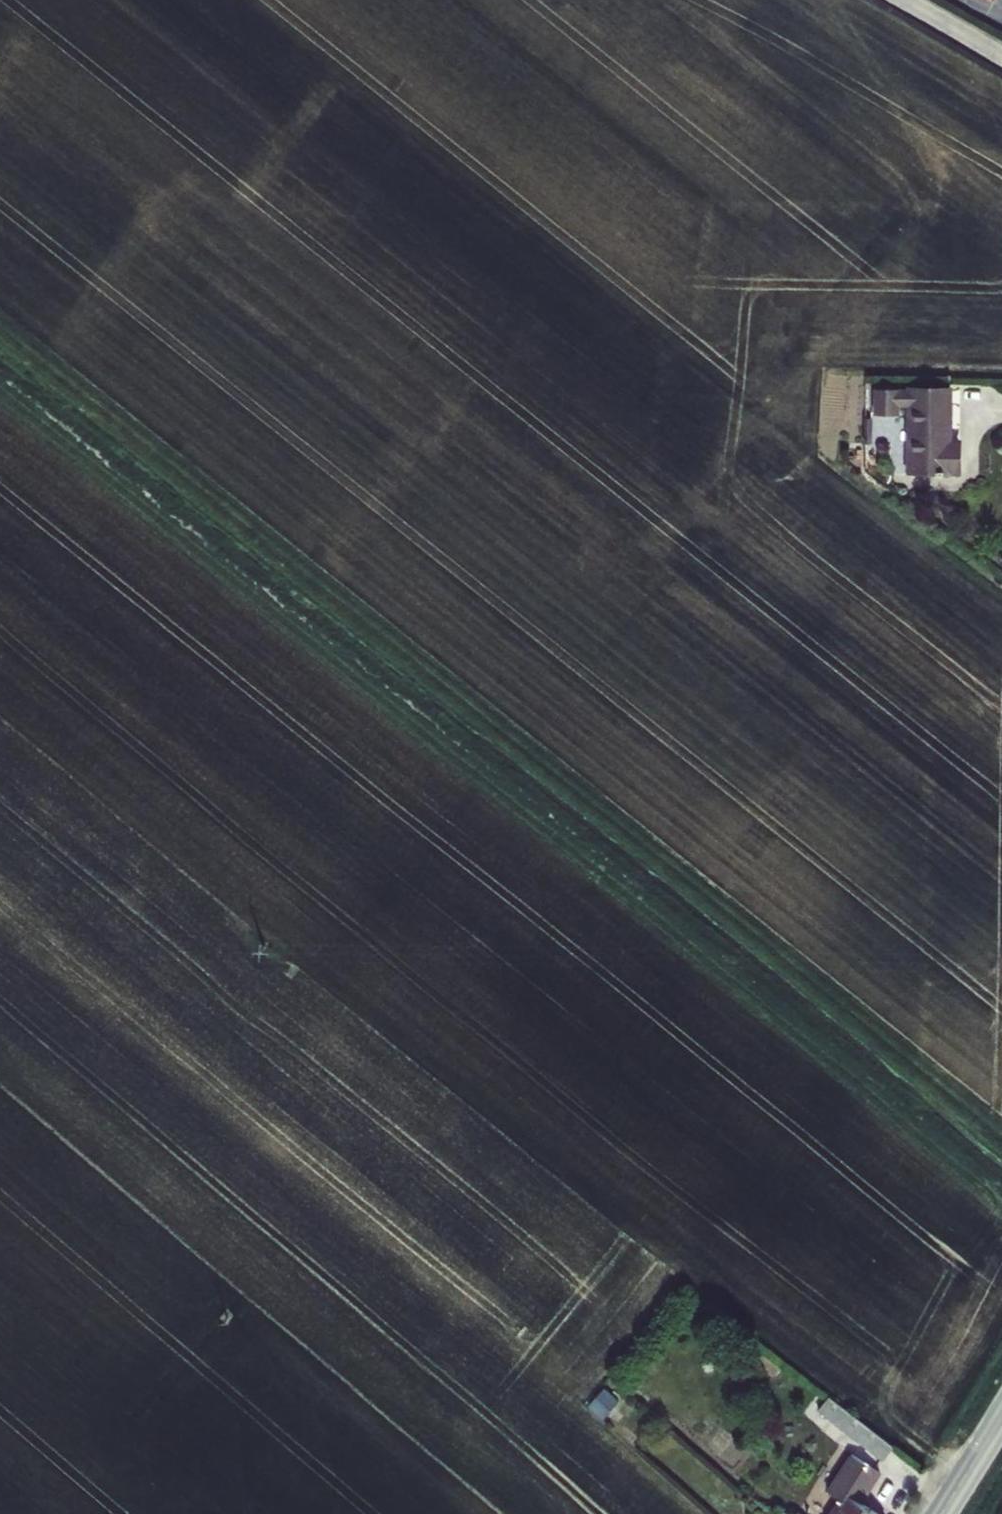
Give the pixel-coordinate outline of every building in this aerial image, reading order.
[(953,373),(878,373),(877,401),(898,402),(899,396),(913,392),(908,454),(960,454),(963,429),(952,430),(953,373)] [(884,1447),(894,1433),(821,1382),(815,1392),(875,1441),(884,1447)] [(838,1485),(865,1453),(855,1446),(832,1480),(838,1485)] [(864,1495),(885,1466),(865,1453),(838,1485),(849,1493),(835,1513),(886,1513),(864,1495)]
